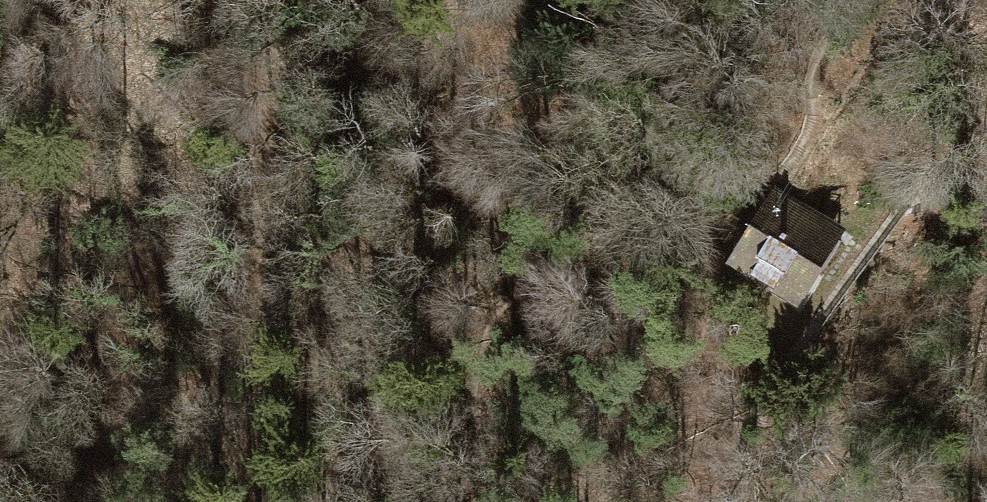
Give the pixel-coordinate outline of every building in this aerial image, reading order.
[(829,225),(784,197),(742,262),(787,291),(806,262),(820,271),(832,252),(817,243),(829,225)]
